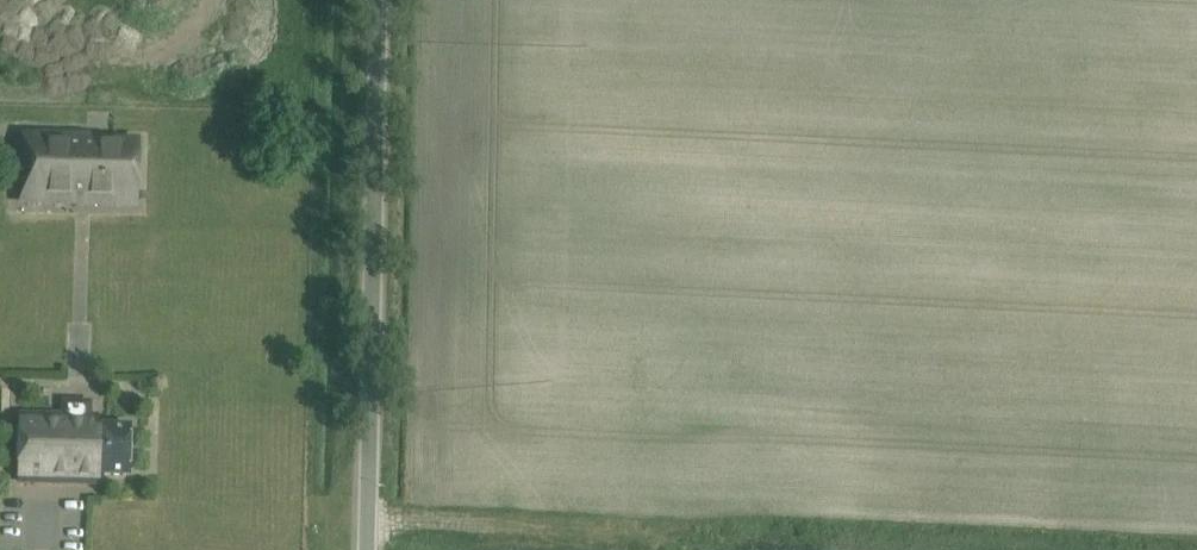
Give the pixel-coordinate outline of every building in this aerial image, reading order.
[(108,146),(89,145),(89,137),(88,137),(86,137),(69,137),(23,135),(21,201),(136,204),(137,143),(108,142),(108,146)] [(21,416),(19,482),(87,483),(88,475),(129,476),(130,427),(97,426),(97,417),(89,417),(89,404),(64,403),(64,417),(21,416)]
